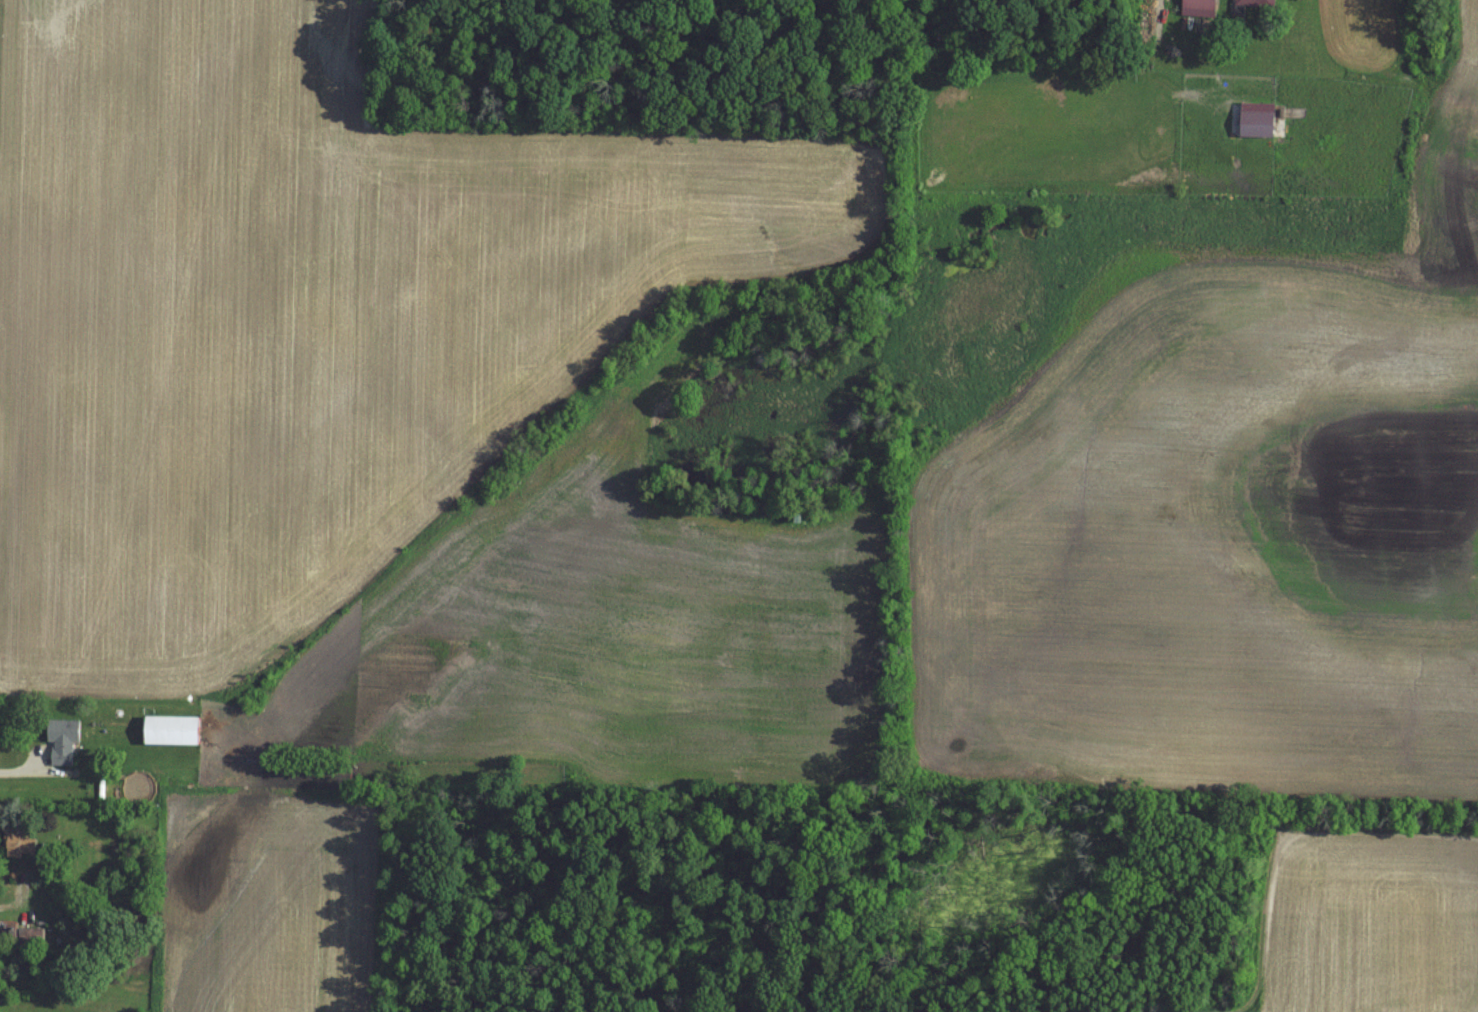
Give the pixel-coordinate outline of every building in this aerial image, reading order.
[(1268,135),(1268,103),(1234,103),(1234,135),(1268,135)] [(147,726),(147,744),(190,744),(190,716),(148,716),(148,726),(147,726)] [(76,742),(84,742),(84,719),(53,719),(53,765),(76,765),(76,742)]
